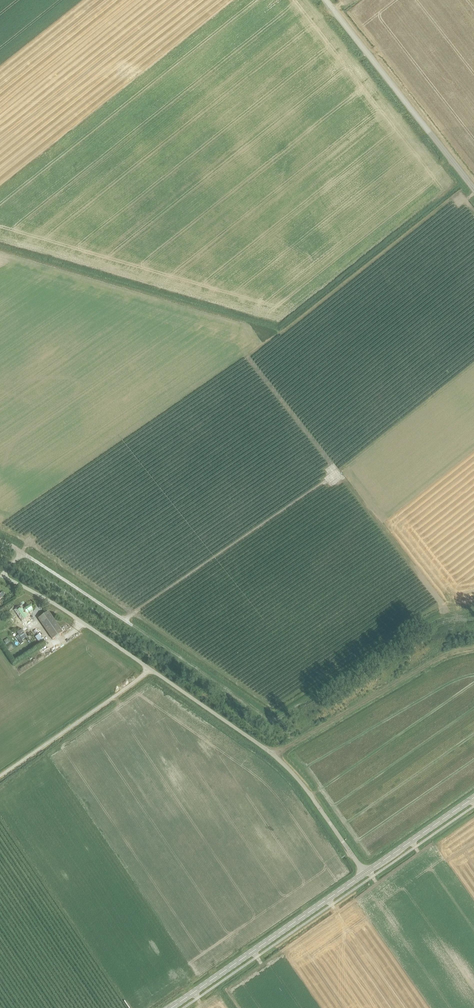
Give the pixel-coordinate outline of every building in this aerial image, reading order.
[(27,615),(32,611),(29,606),(14,616),(17,620),(20,617),(20,616),(21,615),(24,620),(28,617),(27,615)] [(48,612),(38,619),(52,639),(62,632),(48,612)] [(22,629),(17,633),(18,635),(19,636),(20,638),(17,639),(21,645),(23,643),(22,641),(27,637),(22,629)] [(1,639),(3,643),(5,642),(8,648),(12,645),(10,640),(8,641),(6,637),(1,639)]
